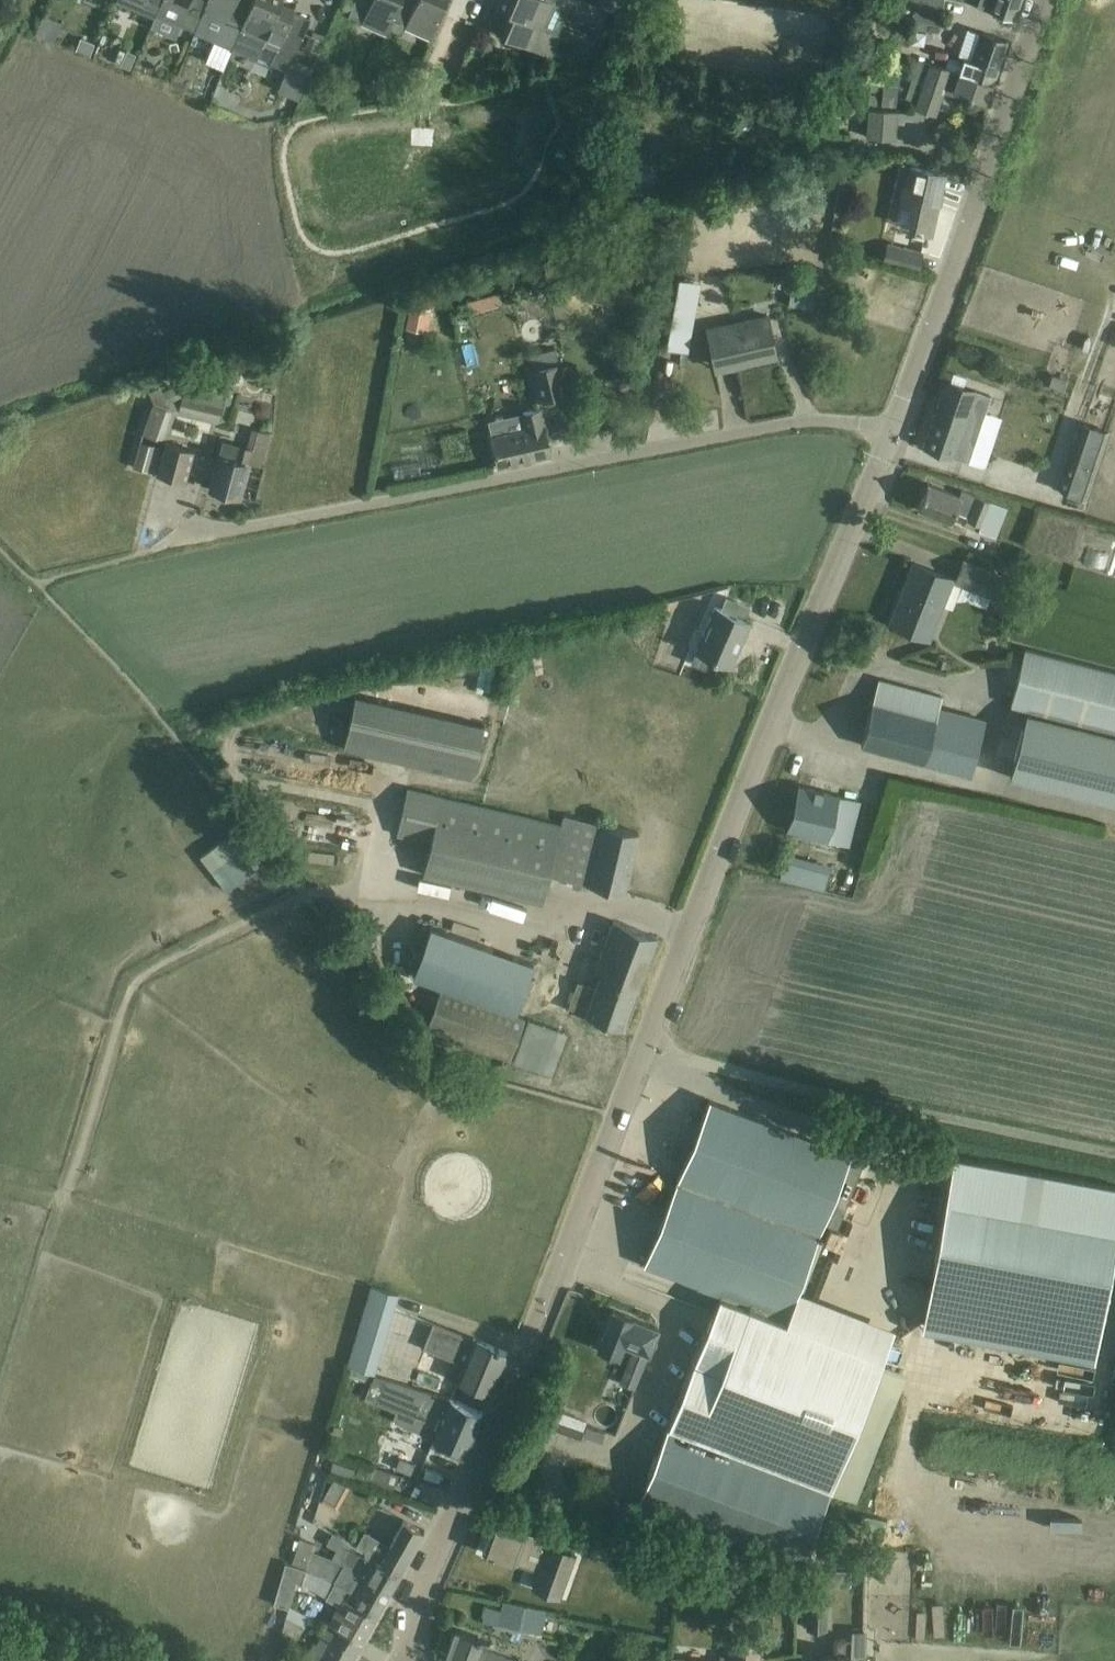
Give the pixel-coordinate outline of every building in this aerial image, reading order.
[(116,1),(155,17),(156,14),(158,8),(160,5),(162,0),(116,0),(116,1)] [(161,27),(170,29),(178,25),(183,18),(186,11),(187,11),(188,10),(201,16),(206,5),(205,5),(207,0),(162,0),(160,5),(158,8),(159,8),(152,24),(161,27)] [(238,33),(252,1),(250,0),(207,0),(205,5),(206,5),(230,16),(231,14),(235,15),(229,28),(238,33)] [(279,48),(272,65),(286,71),(288,72),(293,61),(310,19),(280,6),(282,1),(279,0),(252,0),(252,1),(238,33),(231,49),(232,49),(233,48),(258,58),(264,42),(279,48)] [(400,2),(401,0),(371,0),(370,3),(363,0),(355,0),(349,15),(362,21),(361,23),(386,33),(383,41),(384,41),(389,29),(400,2)] [(400,2),(389,29),(402,34),(405,28),(429,38),(426,45),(427,46),(447,0),(416,0),(413,7),(400,2)] [(502,9),(498,7),(498,8),(505,11),(496,32),(535,49),(535,48),(531,46),(539,26),(551,31),(551,30),(544,27),(555,2),(553,2),(554,0),(506,0),(502,9)] [(601,7),(615,13),(621,0),(604,0),(601,7)] [(896,16),(911,18),(913,8),(940,13),(942,0),(899,0),(896,16)] [(978,6),(1015,19),(1022,0),(980,0),(978,6)] [(937,31),(940,13),(913,8),(911,18),(910,25),(937,31)] [(909,42),(922,44),(924,29),(911,27),(909,42)] [(1007,41),(987,34),(980,31),(971,60),(963,57),(961,62),(949,58),(945,69),(993,85),(1007,41)] [(309,34),(302,50),(313,55),(320,39),(309,34)] [(81,37),(77,48),(90,53),(95,42),(81,37)] [(224,62),(230,44),(210,38),(204,56),(224,62)] [(128,51),(122,64),(130,67),(136,54),(128,51)] [(883,52),(882,62),(871,61),(869,84),(883,85),(881,105),(896,106),(898,86),(899,86),(901,64),(898,64),(899,54),(883,52)] [(916,101),(929,63),(918,60),(910,85),(911,86),(907,98),(916,101)] [(286,71),(279,89),(299,97),(311,69),(293,61),(288,72),(286,71)] [(993,85),(945,69),(929,63),(916,101),(914,107),(936,115),(945,87),(987,101),(993,85)] [(364,85),(370,94),(379,88),(373,79),(364,85)] [(871,94),(869,106),(876,107),(878,94),(871,94)] [(897,110),(896,122),(904,122),(904,119),(921,120),(924,111),(915,108),(914,107),(913,111),(897,110)] [(896,122),(897,110),(868,108),(867,136),(895,138),(896,122)] [(896,184),(893,200),(900,202),(901,202),(914,205),(909,227),(930,232),(944,172),(922,168),(901,163),(896,184)] [(888,244),(884,262),(917,270),(921,252),(888,244)] [(677,274),(664,349),(685,353),(699,278),(677,274)] [(814,309),(817,292),(792,288),(789,304),(814,309)] [(465,300),(468,313),(502,306),(499,293),(465,300)] [(407,304),(405,330),(425,332),(427,306),(407,304)] [(776,357),(772,335),(768,315),(707,328),(714,365),(756,357),(757,361),(776,357)] [(473,360),(471,341),(460,343),(462,362),(473,360)] [(561,363),(559,364),(556,347),(529,354),(533,370),(531,370),(538,399),(568,392),(561,363)] [(231,386),(236,367),(224,364),(220,383),(231,386)] [(1050,385),(1063,389),(1066,380),(1053,375),(1050,385)] [(153,402),(142,433),(162,440),(172,412),(180,410),(221,419),(225,399),(222,398),(224,390),(185,381),(184,389),(176,393),(173,386),(163,391),(165,397),(153,402)] [(941,396),(923,447),(944,454),(953,457),(953,456),(968,461),(990,395),(947,381),(941,396)] [(550,454),(545,433),(539,409),(523,413),(526,429),(491,437),(498,466),(550,454)] [(1110,432),(1084,423),(1061,491),(1087,500),(1110,432)] [(237,446),(238,443),(223,440),(219,457),(218,456),(209,488),(239,496),(248,462),(261,466),(270,432),(251,428),(246,448),(237,446)] [(155,472),(162,447),(140,441),(133,466),(155,472)] [(185,481),(190,460),(193,451),(165,443),(157,474),(185,481)] [(962,490),(960,495),(928,483),(919,508),(951,521),(956,509),(969,514),(965,525),(996,537),(1007,507),(962,490)] [(1085,563),(1091,544),(1076,539),(1070,559),(1085,563)] [(999,568),(1007,580),(1019,572),(1010,560),(999,568)] [(962,562),(954,584),(990,597),(999,575),(962,562)] [(891,623),(911,631),(926,638),(950,579),(914,564),(891,623)] [(705,668),(710,657),(730,665),(749,620),(715,606),(691,662),(705,668)] [(1028,710),(1114,731),(1114,672),(1024,649),(1010,705),(1015,706),(1025,709),(1028,710)] [(543,672),(540,653),(524,657),(528,675),(543,672)] [(942,696),(878,679),(861,745),(887,752),(910,758),(973,774),(987,721),(939,708),(942,696)] [(344,750),(472,779),(484,726),(356,697),(344,750)] [(1009,778),(1114,805),(1114,731),(1028,710),(1009,778)] [(798,785),(787,829),(850,845),(861,801),(798,785)] [(425,876),(545,902),(551,875),(562,825),(408,791),(398,835),(432,842),(425,876)] [(590,885),(602,888),(624,894),(639,833),(605,824),(590,885)] [(223,890),(254,869),(228,832),(197,853),(223,890)] [(829,873),(785,861),(780,878),(824,890),(829,873)] [(568,1010),(603,1022),(623,1030),(657,937),(613,920),(593,975),(600,977),(596,988),(578,982),(568,1010)] [(412,977),(440,987),(425,1030),(510,1059),(524,1018),(516,1015),(526,987),(534,963),(430,925),(412,977)] [(542,1073),(558,1030),(529,1019),(514,1063),(542,1073)] [(699,1287),(720,1296),(787,1322),(799,1290),(838,1192),(849,1197),(860,1171),(848,1167),(852,1157),(709,1100),(644,1265),(699,1287)] [(1105,1296),(1114,1243),(1114,1188),(953,1157),(933,1264),(1105,1296)] [(372,1284),(348,1365),(373,1373),(396,1293),(372,1284)] [(799,1567),(828,1494),(895,1329),(799,1290),(787,1322),(720,1296),(637,1503),(632,1515),(661,1527),(667,1515),(799,1567)] [(612,1309),(597,1347),(619,1356),(624,1342),(649,1352),(659,1327),(612,1309)] [(507,1352),(487,1344),(431,1321),(420,1348),(451,1360),(445,1374),(490,1393),(507,1352)] [(430,1437),(445,1444),(465,1452),(483,1412),(449,1398),(449,1399),(347,1368),(345,1376),(370,1384),(365,1398),(396,1411),(392,1420),(430,1436),(430,1437)] [(556,1410),(550,1427),(579,1437),(585,1420),(556,1410)] [(333,1461),(330,1472),(351,1478),(354,1468),(333,1461)] [(334,1480),(327,1492),(336,1498),(343,1485),(334,1480)] [(1041,1506),(1050,1508),(1054,1484),(1045,1483),(1041,1506)] [(354,1571),(391,1591),(424,1532),(403,1520),(383,1555),(367,1546),(354,1570),(354,1571)] [(492,1524),(483,1552),(503,1559),(516,1564),(517,1562),(529,1567),(538,1570),(533,1587),(562,1596),(576,1554),(558,1548),(547,1545),(549,1539),(528,1532),(527,1537),(513,1532),(492,1524)] [(331,1534),(326,1543),(336,1549),(331,1558),(343,1564),(353,1569),(363,1550),(341,1539),(331,1534)] [(305,1566),(311,1549),(298,1544),(292,1561),(305,1566)] [(851,1552),(851,1565),(864,1565),(865,1552),(851,1552)] [(274,1604),(288,1609),(289,1605),(290,1606),(296,1582),(302,1583),(305,1569),(285,1563),(274,1604)] [(351,1602),(376,1616),(391,1591),(354,1571),(354,1570),(353,1569),(343,1564),(334,1579),(336,1580),(357,1591),(351,1602)] [(858,1586),(858,1568),(830,1567),(830,1585),(858,1586)] [(362,1640),(376,1616),(351,1602),(357,1591),(336,1580),(326,1597),(336,1603),(327,1621),(362,1640)] [(784,1581),(780,1587),(789,1594),(793,1587),(784,1581)] [(825,1628),(826,1591),(809,1590),(808,1628),(825,1628)] [(980,1597),(983,1626),(993,1625),(991,1596),(980,1597)] [(505,1600),(499,1624),(542,1634),(547,1609),(505,1600)] [(311,1616),(290,1606),(289,1605),(288,1609),(283,1630),(299,1641),(311,1616)] [(314,1641),(303,1660),(304,1660),(351,1660),(362,1640),(327,1621),(320,1633),(321,1634),(316,1643),(314,1641)] [(852,1639),(851,1653),(863,1654),(864,1630),(852,1629),(852,1639)] [(487,1649),(489,1642),(473,1636),(473,1635),(470,1633),(469,1635),(455,1630),(447,1653),(470,1660),(520,1660),(487,1649)] [(634,1635),(632,1646),(641,1647),(643,1637),(634,1635)] [(851,1653),(852,1639),(835,1638),(834,1657),(821,1656),(821,1660),(851,1660),(851,1653)] [(760,1641),(729,1640),(728,1660),(759,1660),(760,1641)]
